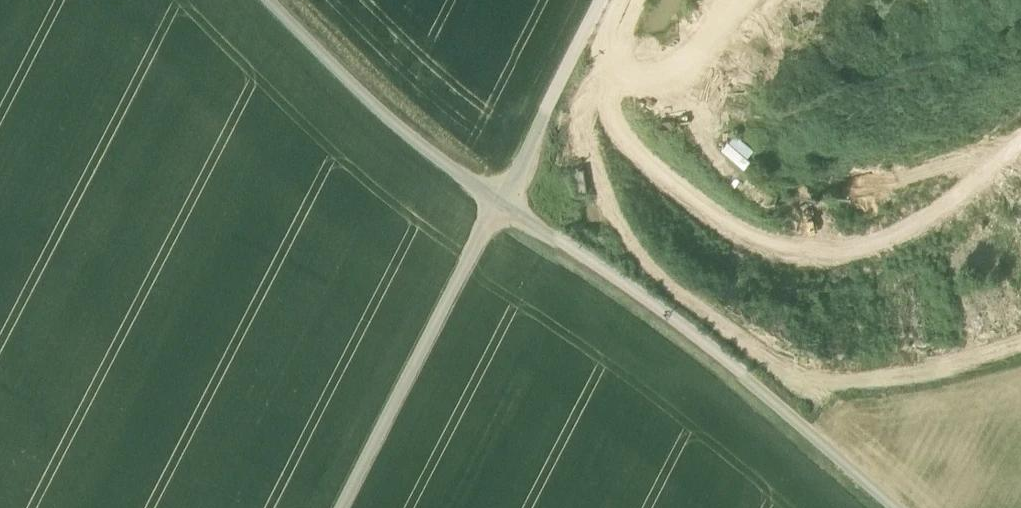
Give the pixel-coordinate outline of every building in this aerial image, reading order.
[(763,171),(737,151),(729,160),(756,180),(763,171)]
